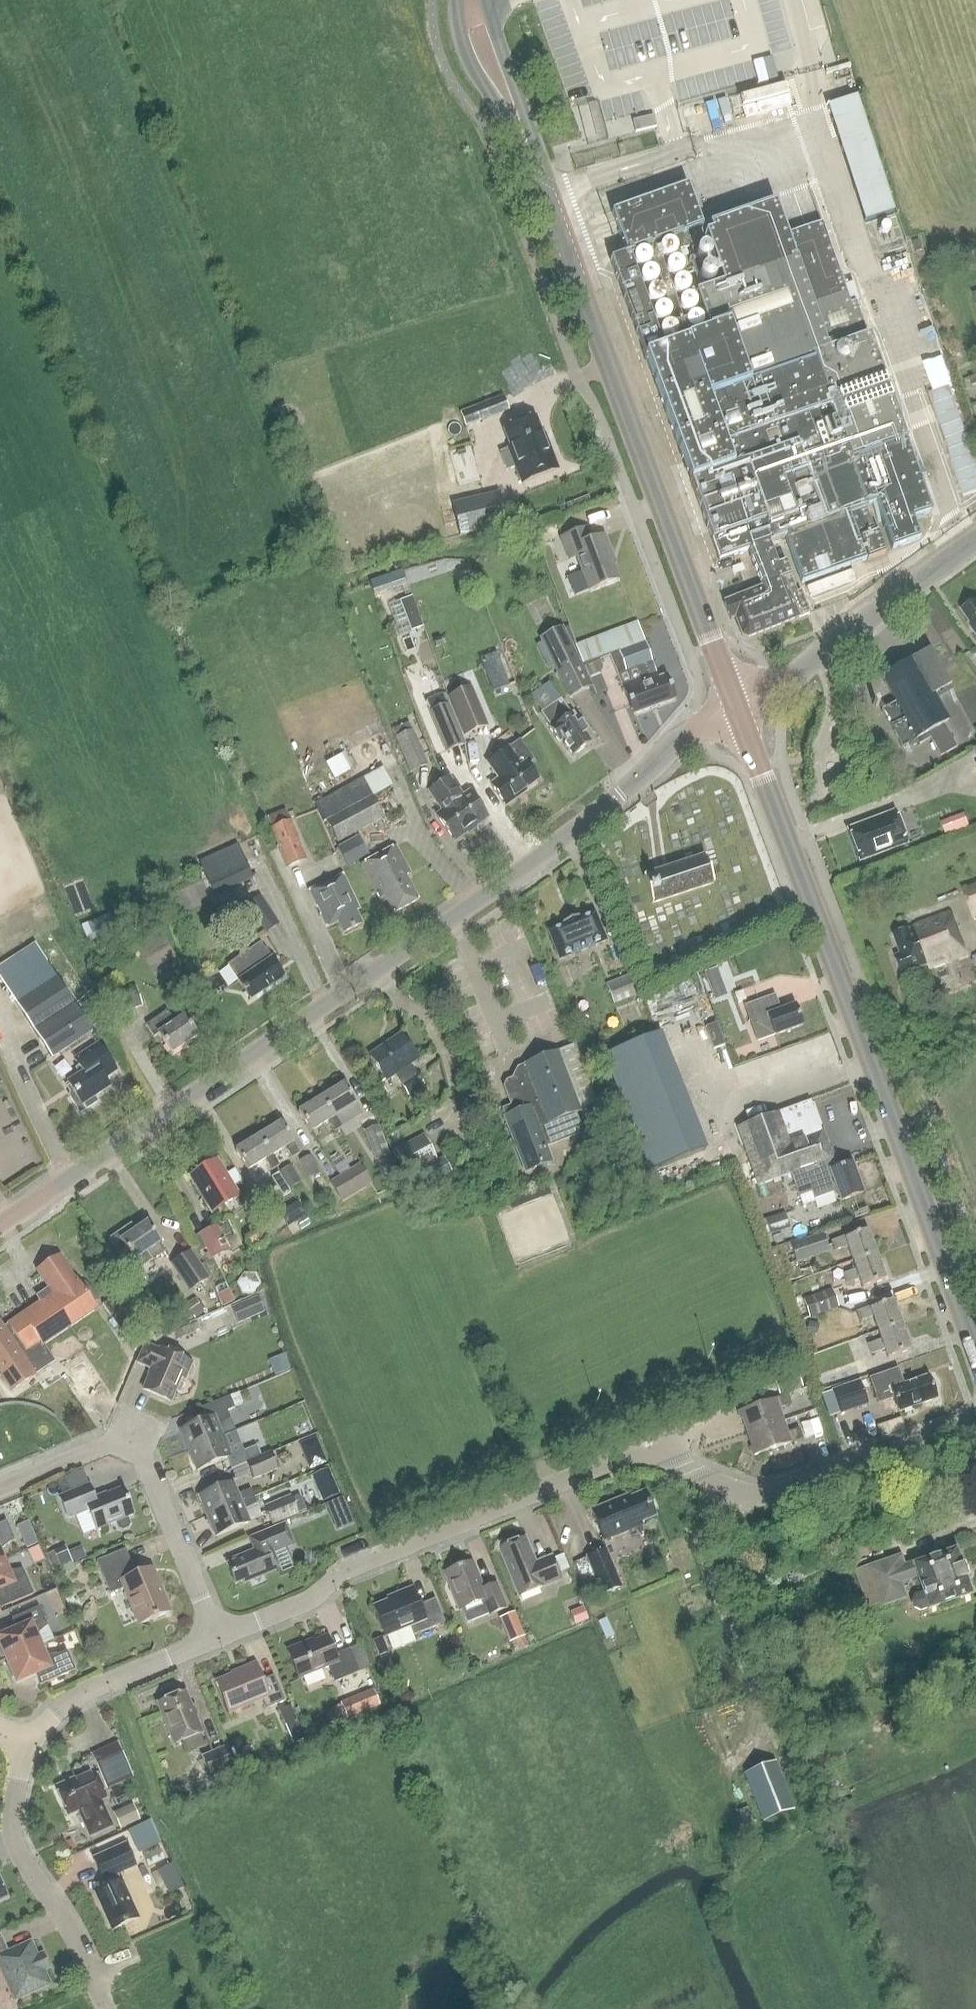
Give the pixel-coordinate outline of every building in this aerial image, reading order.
[(893,211),(856,97),(827,106),(864,220),(893,211)] [(610,260),(680,453),(681,453),(691,481),(690,482),(696,499),(711,541),(712,541),(717,556),(745,546),(762,587),(723,603),(730,620),(734,618),(742,636),(746,638),(809,613),(800,590),(797,592),(785,562),(777,565),(768,543),(771,542),(785,537),(801,583),(865,560),(857,537),(873,530),(864,508),(849,514),(848,512),(864,506),(865,508),(874,504),(891,549),(920,539),(912,518),(931,512),(906,440),(870,334),(869,335),(857,301),(852,302),(825,223),(787,235),(784,226),(771,202),(708,224),(710,228),(705,230),(690,184),(611,210),(627,255),(610,260)] [(915,252),(922,250),(919,240),(912,242),(915,252)] [(503,395),(475,406),(481,421),(509,410),(503,395)] [(508,448),(522,483),(556,469),(547,446),(545,447),(534,418),(504,429),(511,447),(508,448)] [(475,442),(454,448),(462,479),(483,473),(475,442)] [(507,524),(499,493),(452,504),(460,535),(507,524)] [(588,589),(616,579),(612,566),(615,565),(603,535),(591,540),(586,528),(560,538),(569,560),(576,557),(588,589)] [(859,538),(867,560),(885,553),(877,531),(859,538)] [(388,597),(382,581),(365,587),(371,603),(388,597)] [(423,627),(411,597),(400,601),(411,631),(423,627)] [(961,612),(975,633),(975,602),(961,612)] [(621,681),(622,686),(633,715),(674,699),(665,676),(657,679),(637,622),(575,645),(596,695),(607,690),(600,673),(601,666),(599,660),(610,656),(619,682),(621,681)] [(561,627),(539,638),(569,698),(591,687),(561,627)] [(933,697),(951,687),(927,647),(875,678),(874,681),(889,704),(880,709),(901,746),(914,738),(918,744),(929,737),(940,756),(954,748),(957,746),(943,722),(947,720),(933,697)] [(493,691),(509,685),(496,653),(480,659),(493,691)] [(446,697),(463,736),(488,725),(471,686),(446,697)] [(428,710),(445,752),(464,744),(446,702),(445,702),(441,694),(426,701),(430,709),(428,710)] [(572,756),(591,744),(584,734),(587,732),(580,721),(578,723),(571,712),(569,714),(560,700),(552,705),(545,694),(533,702),(552,732),(551,733),(555,740),(560,737),(572,756)] [(389,722),(409,772),(426,765),(405,715),(389,722)] [(523,788),(536,779),(525,764),(531,760),(518,742),(502,753),(502,752),(487,763),(499,780),(491,785),(504,804),(524,789),(523,788)] [(448,777),(439,784),(470,828),(486,816),(468,792),(462,796),(448,777)] [(470,828),(439,784),(428,792),(442,811),(436,816),(453,840),(470,828)] [(371,797),(325,821),(337,843),(383,818),(371,797)] [(287,810),(278,813),(267,818),(286,866),(306,858),(287,810)] [(906,843),(895,812),(847,830),(859,861),(906,843)] [(358,836),(337,847),(347,866),(368,855),(358,836)] [(237,844),(199,862),(214,895),(252,878),(237,844)] [(393,913),(418,900),(405,876),(410,873),(395,846),(360,865),(381,903),(386,900),(393,913)] [(704,856),(643,877),(652,904),(713,883),(704,856)] [(343,932),(360,923),(354,910),(357,908),(342,875),(309,891),(326,925),(337,920),(343,932)] [(962,887),(973,918),(975,917),(975,882),(962,887)] [(279,923),(260,895),(246,904),(265,932),(279,923)] [(605,941),(593,912),(578,918),(577,916),(561,923),(562,925),(547,931),(558,959),(605,941)] [(929,972),(966,957),(950,914),(913,929),(914,932),(909,934),(908,932),(893,938),(901,957),(895,959),(901,976),(927,967),(929,972)] [(249,999),(283,976),(260,944),(249,951),(245,950),(237,956),(238,958),(227,966),(249,999)] [(658,967),(646,973),(650,982),(663,976),(658,967)] [(640,994),(632,974),(606,984),(613,1004),(640,994)] [(74,1003),(57,978),(16,1003),(52,1058),(92,1031),(74,1003)] [(190,989),(184,980),(167,992),(173,1001),(190,989)] [(135,986),(109,995),(116,1015),(142,1006),(135,986)] [(794,1004),(774,1012),(768,997),(743,1006),(757,1040),(773,1034),(774,1035),(801,1025),(794,1004)] [(170,1053),(196,1035),(183,1016),(173,1022),(166,1011),(145,1025),(152,1036),(156,1033),(170,1053)] [(408,1094),(423,1084),(409,1064),(417,1058),(401,1035),(369,1056),(385,1080),(394,1074),(408,1094)] [(67,1084),(74,1094),(69,1097),(80,1114),(97,1102),(94,1097),(108,1087),(103,1079),(115,1071),(97,1044),(73,1060),(77,1067),(75,1069),(79,1075),(67,1084)] [(573,1046),(557,1052),(517,1068),(512,1078),(506,1081),(503,1086),(514,1113),(504,1117),(525,1172),(551,1162),(545,1147),(581,1133),(574,1113),(595,1105),(573,1046)] [(707,1150),(669,1055),(611,1078),(648,1173),(707,1150)] [(322,1096),(335,1116),(347,1108),(353,1119),(360,1114),(355,1104),(343,1083),(322,1096)] [(335,1116),(322,1096),(297,1112),(309,1132),(327,1121),(333,1131),(340,1127),(335,1116)] [(850,1162),(834,1167),(830,1157),(832,1156),(821,1129),(820,1129),(818,1125),(820,1125),(811,1103),(810,1103),(808,1100),(735,1127),(756,1185),(790,1173),(798,1195),(810,1191),(813,1198),(832,1192),(839,1197),(840,1201),(862,1193),(850,1162)] [(259,1135),(272,1155),(284,1147),(290,1158),(299,1152),(280,1122),(259,1135)] [(378,1125),(363,1130),(374,1159),(389,1153),(378,1125)] [(272,1155),(259,1135),(234,1150),(246,1171),(264,1160),(270,1169),(278,1165),(272,1155)] [(423,1135),(395,1150),(407,1174),(436,1159),(423,1135)] [(299,1161),(309,1178),(320,1172),(310,1155),(299,1161)] [(443,1156),(419,1169),(428,1186),(452,1174),(443,1156)] [(212,1211),(236,1196),(215,1162),(190,1177),(212,1211)] [(359,1164),(329,1182),(341,1203),(372,1184),(359,1164)] [(290,1165),(278,1172),(288,1189),(301,1182),(290,1165)] [(233,1186),(241,1181),(234,1169),(226,1174),(233,1186)] [(784,1212),(765,1219),(770,1234),(789,1228),(784,1212)] [(120,1254),(126,1250),(138,1269),(164,1252),(158,1243),(160,1242),(146,1222),(135,1230),(130,1224),(109,1238),(120,1254)] [(198,1233),(210,1258),(229,1250),(217,1224),(198,1233)] [(269,1225),(259,1231),(264,1239),(274,1234),(269,1225)] [(853,1263),(875,1254),(866,1230),(844,1238),(843,1236),(830,1240),(833,1250),(847,1246),(853,1263)] [(822,1232),(790,1244),(796,1262),(828,1251),(822,1232)] [(170,1264),(189,1291),(210,1277),(191,1249),(170,1264)] [(875,1254),(853,1263),(855,1268),(841,1273),(845,1283),(858,1278),(861,1287),(884,1279),(875,1254)] [(48,1353),(43,1345),(96,1309),(75,1278),(74,1279),(58,1256),(36,1271),(48,1289),(37,1297),(40,1302),(8,1324),(8,1325),(3,1328),(0,1323),(0,1374),(12,1391),(35,1375),(34,1374),(48,1365),(50,1356),(48,1353)] [(247,1273),(246,1289),(262,1290),(263,1274),(247,1273)] [(831,1289),(803,1300),(809,1317),(838,1307),(831,1289)] [(257,1295),(231,1306),(238,1322),(264,1311),(257,1295)] [(186,1304),(195,1318),(203,1312),(193,1299),(186,1304)] [(878,1333),(900,1325),(891,1300),(869,1308),(869,1306),(855,1311),(858,1321),(872,1316),(878,1333)] [(816,1336),(819,1324),(808,1322),(805,1334),(816,1336)] [(900,1325),(878,1333),(880,1339),(867,1343),(870,1353),(883,1349),(887,1358),(909,1349),(900,1325)] [(145,1344),(137,1362),(150,1368),(150,1372),(143,1389),(170,1401),(181,1376),(185,1378),(192,1362),(160,1349),(160,1350),(145,1344)] [(864,1362),(826,1372),(830,1386),(868,1376),(864,1362)] [(902,1385),(899,1377),(896,1369),(868,1379),(877,1404),(893,1398),(898,1411),(935,1398),(927,1376),(902,1385)] [(774,1378),(779,1394),(802,1386),(797,1370),(774,1378)] [(868,1404),(859,1380),(831,1390),(839,1414),(868,1404)] [(188,1449),(235,1430),(227,1410),(234,1407),(229,1395),(201,1407),(206,1418),(180,1429),(188,1449)] [(745,1433),(781,1421),(777,1409),(789,1405),(785,1395),(738,1411),(745,1433)] [(815,1410),(807,1412),(809,1418),(817,1415),(815,1410)] [(781,1421),(745,1433),(752,1455),(800,1439),(797,1429),(785,1433),(781,1421)] [(240,1442),(235,1430),(188,1449),(197,1470),(226,1458),(231,1469),(260,1456),(256,1445),(244,1450),(240,1442)] [(270,1452),(260,1456),(231,1469),(247,1463),(253,1478),(277,1469),(270,1452)] [(322,1505),(339,1498),(328,1472),(311,1479),(322,1505)] [(232,1481),(198,1495),(207,1515),(254,1496),(250,1488),(237,1494),(232,1481)] [(129,1523),(126,1516),(133,1514),(122,1488),(95,1499),(89,1484),(59,1496),(68,1517),(88,1509),(96,1529),(115,1521),(118,1527),(122,1529),(127,1527),(129,1523)] [(637,1522),(652,1516),(642,1491),(618,1501),(616,1499),(589,1510),(601,1539),(638,1524),(637,1522)] [(290,1495),(264,1506),(272,1524),(298,1514),(290,1495)] [(334,1500),(342,1526),(360,1521),(353,1495),(334,1500)] [(257,1503),(254,1496),(207,1515),(215,1536),(249,1522),(243,1509),(257,1503)] [(9,1543),(14,1541),(6,1521),(0,1524),(0,1550),(9,1543)] [(243,1582),(278,1568),(272,1552),(292,1543),(284,1523),(249,1538),(254,1550),(234,1558),(235,1561),(227,1564),(235,1583),(242,1580),(243,1582)] [(649,1524),(633,1530),(637,1540),(652,1534),(649,1524)] [(515,1595),(557,1579),(548,1556),(532,1562),(522,1537),(495,1547),(515,1595)] [(55,1571),(73,1563),(65,1545),(47,1554),(55,1571)] [(125,1588),(139,1624),(169,1612),(151,1568),(135,1574),(125,1549),(96,1561),(110,1594),(125,1588)] [(602,1595),(621,1587),(605,1549),(574,1562),(584,1587),(596,1582),(602,1595)] [(898,1556),(866,1567),(853,1572),(866,1610),(879,1605),(879,1606),(904,1598),(898,1582),(915,1576),(921,1592),(913,1595),(910,1600),(913,1608),(920,1612),(941,1604),(970,1593),(954,1549),(902,1567),(898,1556)] [(486,1613),(487,1615),(507,1608),(496,1580),(479,1587),(468,1560),(441,1571),(455,1608),(480,1598),(486,1613)] [(3,1562),(0,1563),(0,1605),(1,1608),(33,1594),(22,1569),(7,1572),(3,1562)] [(409,1634),(441,1621),(431,1597),(416,1603),(409,1586),(393,1592),(395,1595),(370,1605),(381,1634),(405,1624),(409,1634)] [(6,1660),(39,1646),(35,1636),(47,1626),(39,1607),(11,1619),(16,1630),(0,1637),(0,1651),(2,1657),(4,1656),(6,1660)] [(509,1643),(514,1641),(518,1650),(528,1646),(514,1612),(499,1618),(509,1643)] [(287,1649),(298,1677),(328,1665),(335,1681),(359,1671),(349,1648),(335,1654),(327,1635),(305,1644),(304,1642),(287,1649)] [(373,1641),(379,1656),(388,1652),(382,1637),(373,1641)] [(40,1685),(75,1670),(66,1650),(58,1654),(44,1656),(39,1646),(6,1660),(8,1664),(6,1665),(12,1678),(14,1677),(16,1682),(35,1674),(40,1685)] [(240,1670),(216,1680),(229,1712),(262,1698),(266,1708),(284,1700),(274,1674),(263,1679),(256,1662),(239,1669),(240,1670)] [(349,1699),(357,1717),(390,1702),(381,1684),(349,1699)] [(185,1692),(157,1703),(174,1744),(201,1732),(185,1692)] [(279,1710),(293,1743),(304,1738),(290,1705),(279,1710)] [(234,1767),(225,1746),(202,1756),(211,1777),(234,1767)] [(744,1773),(762,1821),(793,1810),(775,1761),(744,1773)] [(105,1798),(92,1771),(55,1787),(68,1815),(78,1811),(89,1836),(112,1826),(100,1800),(105,1798)] [(132,1805),(113,1813),(120,1829),(139,1820),(132,1805)] [(126,1845),(93,1859),(102,1880),(106,1878),(110,1886),(95,1893),(112,1930),(137,1919),(117,1873),(135,1865),(126,1845)] [(157,1871),(168,1894),(182,1887),(171,1864),(157,1871)] [(49,1985),(30,1942),(8,1952),(0,1934),(0,1968),(14,2000),(49,1985)]
